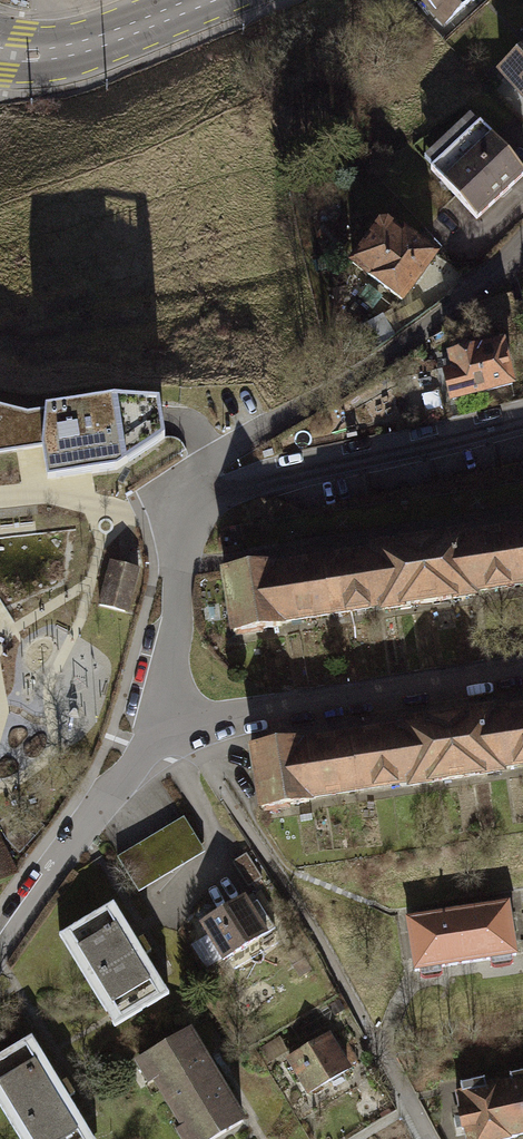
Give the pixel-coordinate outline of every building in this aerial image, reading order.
[(448,30),(481,1),(480,0),(421,0),(448,30)] [(512,80),(522,93),(522,71),(512,80)] [(483,124),(435,162),(484,219),(522,185),(522,168),(483,124)] [(442,262),(396,225),(361,269),(408,307),(442,262)] [(454,357),(465,405),(522,392),(522,380),(515,344),(454,357)] [(40,446),(43,475),(112,475),(161,449),(156,424),(116,407),(40,413),(0,408),(0,454),(40,446)] [(242,574),(253,645),(522,597),(522,527),(242,574)] [(115,558),(104,604),(135,611),(145,566),(115,558)] [(255,746),(265,806),(522,763),(522,702),(255,746)] [(206,856),(185,820),(118,859),(140,895),(206,856)] [(23,874),(0,837),(0,886),(23,874)] [(263,880),(247,855),(233,864),(249,889),(263,880)] [(259,896),(213,924),(235,960),(282,931),(259,896)] [(421,918),(430,971),(522,954),(522,900),(421,918)] [(130,902),(76,933),(136,1024),(188,992),(130,902)] [(149,1060),(204,1138),(237,1138),(268,1120),(205,1030),(149,1060)] [(363,1070),(337,1033),(293,1058),(318,1095),(363,1070)] [(0,1062),(0,1076),(41,1138),(111,1138),(43,1038),(0,1062)] [(467,1089),(479,1138),(522,1138),(522,1078),(467,1089)]
